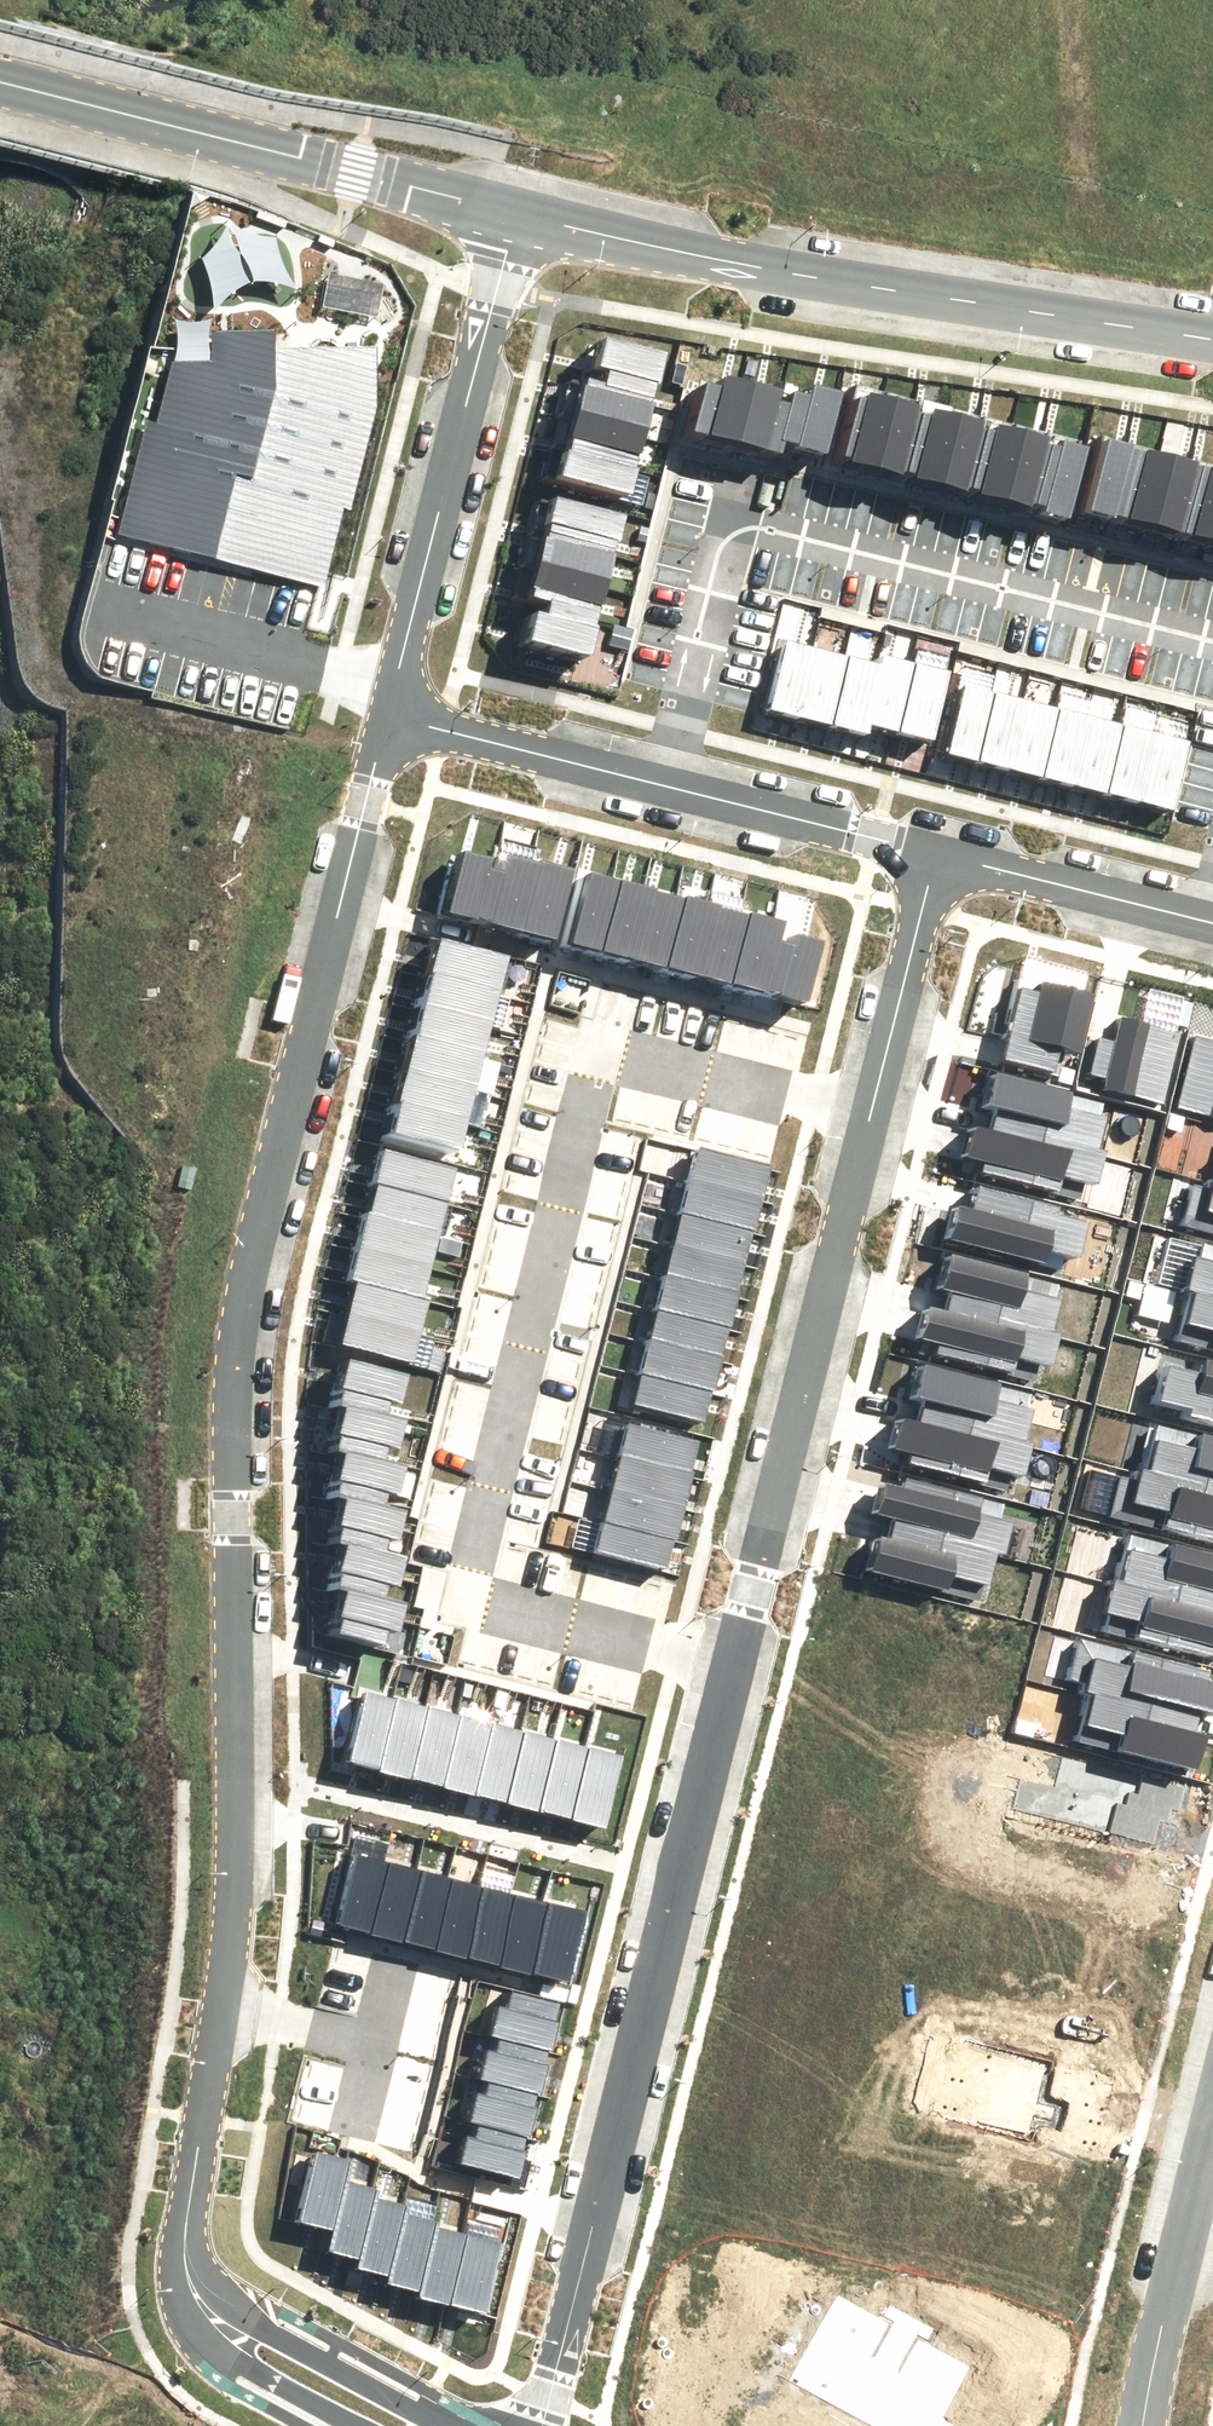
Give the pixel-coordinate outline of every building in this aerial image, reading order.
[(148,421),(118,534),(325,588),(344,506),(352,510),(378,405),(375,345),(274,350),(277,330),(212,332),(213,362),(172,361),(158,424),(148,421)] [(600,361),(595,380),(649,393),(661,346),(596,330),(589,358),(600,361)] [(683,434),(726,444),(741,386),(710,378),(707,388),(695,385),(683,434)] [(584,381),(572,429),(641,446),(653,398),(599,385),(584,381)] [(782,403),(772,442),(816,453),(831,393),(787,382),(782,403)] [(726,444),(769,455),(772,442),(782,403),(765,399),(767,392),(741,386),(726,444)] [(879,403),(845,394),(828,462),(835,464),(862,470),(879,403)] [(914,411),(879,403),(862,470),(896,479),(914,411)] [(948,420),(914,411),(896,479),(931,488),(948,420)] [(982,429),(948,420),(931,488),(965,496),(982,429)] [(1017,437),(982,429),(965,496),(1000,505),(1017,437)] [(560,435),(548,483),(617,500),(629,452),(560,435)] [(1051,446),(1017,437),(1000,505),(1034,514),(1051,446)] [(1071,512),(1103,520),(1121,450),(1088,442),(1085,455),(1071,512)] [(1085,455),(1051,446),(1034,514),(1068,522),(1071,512),(1085,455)] [(1103,520),(1136,529),(1153,458),(1121,450),(1103,520)] [(1136,529),(1169,537),(1186,465),(1153,458),(1136,529)] [(1202,545),(1212,499),(1212,472),(1186,465),(1169,537),(1202,545)] [(601,564),(613,516),(540,498),(528,546),(601,564)] [(1212,547),(1212,499),(1202,545),(1212,547)] [(596,618),(608,570),(536,552),(524,600),(596,618)] [(580,668),(592,620),(541,607),(537,623),(527,621),(519,653),(580,668)] [(761,705),(794,714),(813,645),(781,636),(761,705)] [(794,714),(826,722),(845,654),(813,645),(794,714)] [(826,722),(858,731),(861,720),(877,663),(845,654),(826,722)] [(861,720),(894,729),(912,664),(879,655),(877,663),(861,720)] [(894,729),(926,738),(944,673),(912,664),(894,729)] [(940,751),(973,758),(988,696),(955,689),(940,751)] [(973,758),(1005,766),(1020,704),(988,696),(973,758)] [(1005,766),(1037,774),(1052,712),(1020,704),(1005,766)] [(1037,774),(1069,781),(1084,719),(1052,712),(1037,774)] [(1069,781),(1101,789),(1116,727),(1084,719),(1069,781)] [(1101,789),(1133,797),(1148,735),(1116,727),(1101,789)] [(1133,797),(1165,804),(1180,742),(1148,735),(1133,797)] [(474,919),(509,927),(525,862),(490,853),(488,862),(474,919)] [(440,911),(474,919),(488,862),(454,854),(440,911)] [(509,927),(543,936),(559,870),(525,862),(509,927)] [(562,941),(594,949),(610,883),(579,875),(562,941)] [(594,949),(625,956),(642,891),(610,883),(594,949)] [(625,956),(657,964),(673,898),(642,891),(625,956)] [(657,964),(688,972),(705,906),(673,898),(657,964)] [(688,972),(720,980),(736,914),(705,906),(688,972)] [(720,980),(752,987),(763,939),(766,929),(768,921),(736,914),(720,980)] [(763,939),(752,987),(796,998),(810,940),(782,933),(779,943),(763,939)] [(431,940),(423,973),(486,988),(494,956),(431,940)] [(423,973),(415,1006),(478,1021),(486,988),(423,973)] [(1013,976),(994,1057),(1050,1070),(1055,1050),(1071,1054),(1085,993),(1013,976)] [(415,1006),(407,1038),(471,1053),(478,1021),(415,1006)] [(1101,1078),(1100,1083),(1158,1097),(1174,1031),(1116,1018),(1111,1036),(1093,1031),(1083,1074),(1101,1078)] [(1173,1102),(1212,1111),(1212,1042),(1189,1036),(1173,1102)] [(407,1038),(399,1071),(463,1086),(471,1053),(407,1038)] [(988,1109),(985,1119),(1090,1144),(1102,1096),(984,1068),(975,1106),(988,1109)] [(399,1071),(391,1103),(455,1118),(463,1086),(399,1071)] [(391,1103),(384,1136),(447,1151),(455,1118),(391,1103)] [(1098,1147),(1090,1144),(985,1119),(983,1129),(964,1125),(956,1156),(975,1161),(972,1171),(1077,1197),(1081,1180),(1090,1182),(1098,1147)] [(688,1148),(680,1179),(751,1197),(759,1165),(688,1148)] [(438,1201),(445,1170),(372,1152),(365,1183),(438,1201)] [(1207,1176),(1199,1175),(1191,1210),(1200,1212),(1196,1229),(1212,1233),(1212,1178),(1207,1176)] [(680,1179),(672,1211),(743,1228),(751,1197),(680,1179)] [(430,1232),(438,1201),(365,1183),(357,1214),(430,1232)] [(1080,1217),(1051,1210),(1051,1205),(967,1185),(962,1205),(943,1201),(936,1230),(954,1235),(952,1245),(1057,1271),(1061,1254),(1070,1256),(1080,1217)] [(672,1211),(664,1242),(735,1260),(743,1228),(672,1211)] [(422,1263),(430,1232),(357,1214),(349,1245),(422,1263)] [(1182,1294),(1212,1301),(1212,1245),(1194,1241),(1190,1258),(1181,1256),(1173,1291),(1182,1294)] [(664,1242),(656,1274),(727,1291),(735,1260),(664,1242)] [(414,1294),(422,1263),(349,1245),(342,1276),(348,1278),(414,1294)] [(940,1289),(937,1299),(1043,1323),(1053,1274),(935,1248),(927,1286),(940,1289)] [(656,1274),(648,1305),(718,1323),(727,1291),(656,1274)] [(414,1294),(348,1278),(340,1312),(415,1330),(423,1296),(414,1294)] [(1182,1294),(1171,1342),(1212,1351),(1212,1301),(1182,1294)] [(1051,1325),(1043,1323),(937,1299),(935,1310),(916,1305),(909,1337),(928,1341),(925,1351),(1030,1375),(1034,1358),(1043,1360),(1051,1325)] [(648,1305),(640,1336),(710,1354),(718,1323),(648,1305)] [(415,1330),(340,1312),(332,1343),(407,1362),(415,1330)] [(640,1336),(632,1368),(702,1386),(710,1354),(640,1336)] [(396,1369),(336,1355),(326,1397),(335,1400),(376,1410),(378,1400),(388,1402),(396,1369)] [(1212,1414),(1212,1364),(1191,1358),(1188,1367),(1158,1359),(1148,1397),(1212,1414)] [(912,1402),(910,1412),(1015,1435),(1026,1387),(908,1361),(899,1399),(912,1402)] [(632,1368),(624,1399),(694,1417),(702,1386),(632,1368)] [(376,1410),(335,1400),(324,1445),(334,1448),(373,1457),(377,1442),(387,1444),(395,1414),(386,1412),(376,1410)] [(1024,1438),(1015,1435),(910,1412),(908,1422),(889,1418),(881,1450),(900,1454),(898,1464),(1003,1488),(1007,1471),(1016,1473),(1024,1438)] [(1212,1482),(1212,1432),(1150,1417),(1139,1465),(1212,1482)] [(620,1420),(612,1452),(681,1470),(689,1437),(620,1420)] [(373,1457),(334,1448),(324,1492),(336,1495),(372,1504),(375,1491),(384,1494),(392,1462),(384,1460),(373,1457)] [(612,1452),(604,1484),(673,1502),(681,1470),(612,1452)] [(1139,1465),(1130,1463),(1122,1498),(1131,1500),(1127,1518),(1212,1537),(1212,1482),(1139,1465)] [(883,1525),(988,1550),(996,1552),(1005,1517),(996,1515),(1000,1497),(895,1474),(892,1484),(874,1479),(866,1511),(886,1516),(883,1525)] [(604,1484),(595,1517),(665,1534),(673,1502),(604,1484)] [(372,1504),(336,1495),(325,1537),(333,1539),(373,1549),(376,1538),(385,1541),(393,1509),(381,1506),(372,1504)] [(595,1517),(587,1549),(656,1566),(665,1534),(595,1517)] [(988,1550),(883,1525),(880,1536),(868,1533),(859,1570),(977,1598),(988,1550)] [(1212,1602),(1212,1551),(1120,1529),(1108,1577),(1212,1602)] [(373,1549),(333,1539),(322,1581),(334,1584),(376,1595),(379,1583),(388,1585),(395,1554),(383,1551),(373,1549)] [(1108,1577),(1100,1576),(1092,1611),(1100,1613),(1096,1630),(1201,1654),(1204,1644),(1212,1646),(1212,1612),(1211,1612),(1212,1603),(1212,1602),(1108,1577)] [(385,1597),(334,1584),(323,1630),(374,1643),(377,1632),(388,1634),(397,1600),(385,1597)] [(1070,1690),(1079,1692),(1184,1716),(1186,1705),(1205,1710),(1212,1678),(1194,1674),(1196,1664),(1091,1640),(1087,1657),(1079,1655),(1070,1690)] [(339,1759),(371,1767),(388,1698),(356,1690),(339,1759)] [(1182,1726),(1184,1716),(1079,1692),(1068,1741),(1186,1767),(1195,1729),(1182,1726)] [(371,1767),(403,1775),(420,1706),(388,1698),(371,1767)] [(403,1775),(435,1783),(452,1714),(420,1706),(403,1775)] [(435,1783),(467,1791),(484,1722),(452,1714),(435,1783)] [(467,1791),(499,1799),(516,1730),(484,1722),(467,1791)] [(499,1799),(531,1806),(548,1738),(516,1730),(499,1799)] [(531,1806),(563,1814),(580,1746),(548,1738),(531,1806)] [(563,1814),(595,1822),(612,1753),(580,1746),(563,1814)] [(330,1924),(362,1932),(378,1866),(346,1859),(330,1924)] [(362,1932),(395,1940),(411,1874),(378,1866),(362,1932)] [(395,1940),(427,1948),(443,1882),(411,1874),(395,1940)] [(427,1948),(459,1956),(475,1890),(443,1882),(427,1948)] [(459,1956),(492,1963),(508,1898),(475,1890),(459,1956)] [(492,1963),(524,1971),(540,1906),(508,1898),(492,1963)] [(524,1971),(556,1979),(572,1914),(540,1906),(524,1971)] [(548,2001),(502,1990),(491,2032),(538,2043),(548,2001)] [(538,2043),(491,2032),(481,2075),(527,2086),(538,2043)] [(527,2086),(481,2075),(471,2117),(517,2128),(527,2086)] [(517,2128),(471,2117),(460,2160),(507,2171),(517,2128)] [(311,2151),(292,2216),(324,2226),(336,2181),(343,2160),(311,2151)] [(366,2189),(336,2181),(324,2226),(319,2245),(352,2253),(364,2199),(366,2189)] [(397,2206),(364,2199),(352,2253),(350,2262),(383,2270),(395,2214),(397,2206)] [(395,2214),(383,2270),(381,2281),(411,2288),(424,2227),(425,2220),(395,2214)] [(424,2227),(411,2288),(409,2295),(444,2302),(458,2235),(424,2227)] [(491,2242),(458,2235),(444,2302),(477,2309),(491,2242)]
